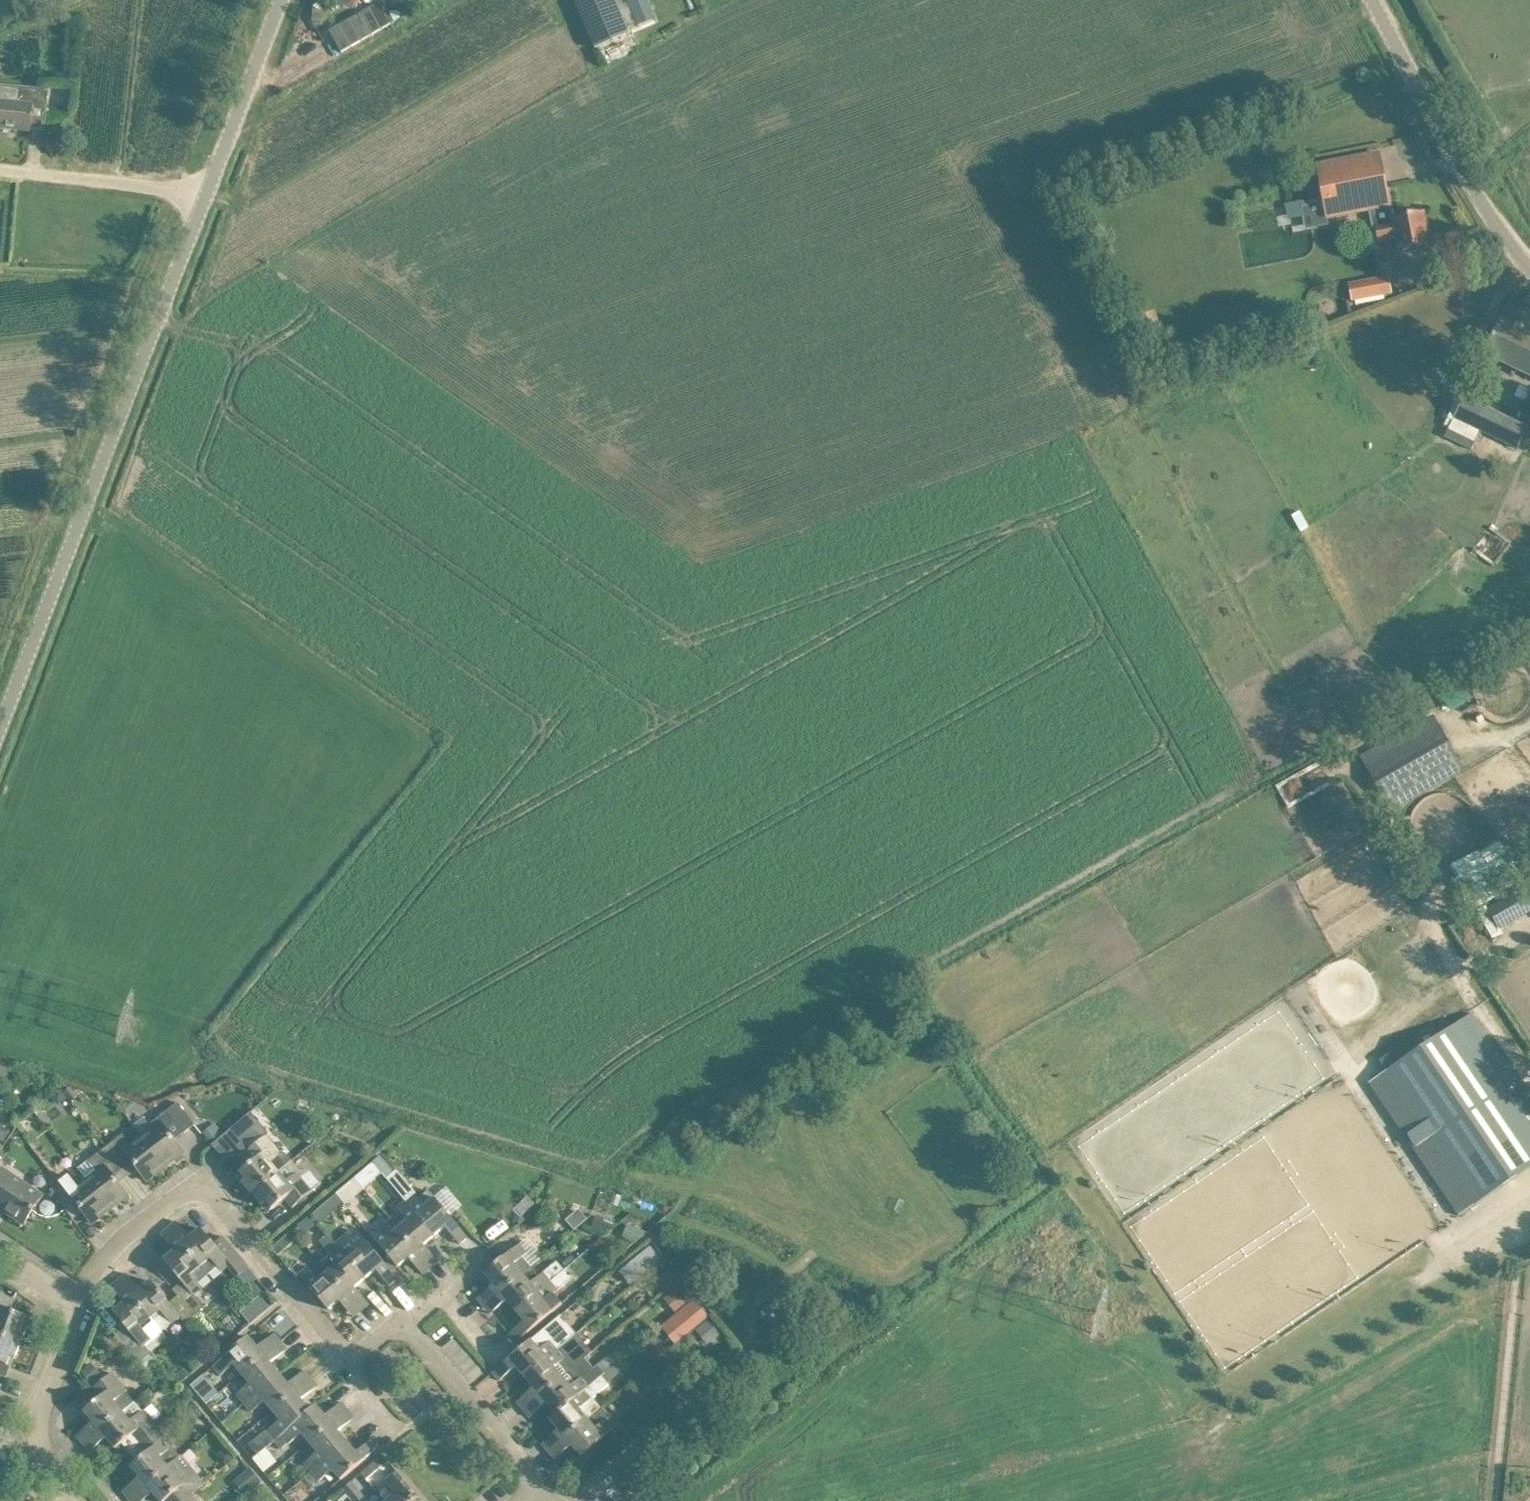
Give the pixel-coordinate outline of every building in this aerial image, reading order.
[(595,45),(628,31),(614,0),(575,0),(595,45)] [(632,31),(655,21),(646,0),(619,0),(632,31)] [(29,130),(32,98),(46,99),(47,89),(0,85),(0,127),(29,130)] [(66,106),(69,92),(50,89),(48,102),(66,106)] [(1380,153),(1361,157),(1315,166),(1326,219),(1372,210),(1378,242),(1396,238),(1398,251),(1430,245),(1423,212),(1393,218),(1380,153)] [(1365,281),(1349,284),(1351,300),(1368,297),(1391,293),(1389,277),(1365,281)] [(1491,338),(1484,354),(1529,376),(1529,335),(1500,320),(1491,338)] [(1528,428),(1463,396),(1453,418),(1448,429),(1444,436),(1472,449),(1475,442),(1481,431),(1518,449),(1528,428)] [(1390,810),(1395,807),(1463,768),(1433,714),(1360,755),(1390,810)] [(1448,826),(1428,831),(1425,818),(1421,819),(1427,847),(1448,843),(1449,845),(1476,839),(1470,813),(1446,818),(1448,826)] [(1504,899),(1488,908),(1499,928),(1529,911),(1529,903),(1522,888),(1518,891),(1504,899)] [(1386,1071),(1476,1204),(1529,1167),(1529,1100),(1471,1013),(1386,1071)] [(5,1084),(10,1069),(0,1066),(0,1083),(5,1084)] [(62,1089),(71,1101),(78,1096),(69,1084),(62,1089)] [(36,1102),(40,1103),(44,1102),(47,1094),(47,1092),(46,1090),(42,1089),(40,1089),(37,1090),(34,1098),(36,1102)] [(54,1101),(62,1102),(67,1099),(60,1089),(51,1096),(54,1101)] [(141,1134),(140,1134),(165,1167),(184,1152),(165,1128),(175,1120),(184,1133),(195,1125),(177,1101),(149,1122),(143,1116),(133,1124),(141,1134)] [(16,1126),(16,1127),(23,1136),(23,1135),(28,1132),(21,1123),(17,1125),(16,1126)] [(237,1123),(219,1138),(235,1157),(253,1142),(237,1123)] [(9,1131),(0,1124),(0,1140),(2,1141),(9,1131)] [(210,1125),(202,1131),(211,1142),(219,1136),(210,1125)] [(122,1133),(105,1146),(123,1169),(132,1162),(147,1181),(165,1167),(140,1134),(130,1142),(122,1133)] [(243,1182),(253,1194),(279,1170),(272,1160),(282,1152),(267,1135),(246,1152),(254,1161),(241,1172),(247,1179),(243,1182)] [(85,1176),(85,1177),(110,1210),(128,1196),(113,1177),(123,1169),(105,1146),(78,1167),(85,1176)] [(279,1170),(253,1194),(263,1206),(266,1202),(272,1209),(285,1198),(292,1207),(322,1182),(313,1172),(304,1179),(298,1171),(300,1170),(291,1159),(279,1170)] [(362,1176),(371,1178),(379,1171),(371,1162),(359,1172),(362,1176)] [(0,1173),(0,1207),(24,1224),(42,1197),(42,1196),(3,1169),(0,1173)] [(404,1199),(435,1236),(445,1227),(449,1231),(457,1224),(427,1189),(420,1195),(418,1197),(414,1193),(416,1192),(396,1169),(386,1177),(404,1198),(404,1199)] [(68,1175),(49,1189),(67,1212),(77,1205),(92,1224),(110,1210),(85,1177),(76,1185),(68,1175)] [(534,1203),(527,1196),(523,1200),(530,1207),(534,1203)] [(406,1219),(396,1227),(420,1256),(427,1249),(424,1245),(435,1236),(404,1199),(395,1206),(406,1219)] [(577,1210),(570,1216),(578,1225),(585,1219),(586,1220),(593,1214),(577,1210)] [(600,1231),(603,1219),(594,1216),(590,1228),(600,1231)] [(376,1222),(367,1230),(398,1267),(409,1258),(412,1262),(420,1256),(396,1227),(387,1235),(376,1222)] [(353,1226),(334,1241),(365,1278),(376,1269),(380,1273),(387,1267),(353,1226)] [(187,1234),(180,1239),(207,1274),(217,1266),(222,1271),(228,1266),(237,1277),(249,1267),(223,1236),(214,1244),(201,1229),(190,1238),(187,1234)] [(293,1230),(272,1248),(278,1255),(299,1237),(293,1230)] [(365,1278),(334,1241),(333,1242),(326,1235),(320,1241),(326,1248),(331,1254),(321,1262),(322,1263),(322,1264),(350,1298),(358,1292),(355,1287),(365,1278)] [(173,1290),(178,1296),(194,1314),(204,1306),(194,1294),(202,1288),(197,1282),(207,1274),(180,1239),(171,1247),(175,1251),(164,1260),(182,1282),(173,1290)] [(490,1288),(496,1295),(531,1266),(523,1256),(528,1251),(521,1243),(485,1273),(494,1284),(490,1288)] [(650,1247),(622,1270),(633,1283),(649,1270),(661,1260),(650,1247)] [(350,1298),(322,1264),(313,1271),(307,1264),(298,1273),(328,1309),(339,1300),(343,1304),(350,1298)] [(551,1281),(559,1275),(550,1264),(538,1275),(531,1266),(496,1295),(503,1303),(507,1300),(516,1311),(551,1281)] [(670,1269),(656,1280),(663,1287),(676,1276),(670,1269)] [(521,1324),(527,1333),(562,1303),(553,1293),(565,1282),(559,1275),(551,1281),(516,1311),(525,1321),(521,1324)] [(137,1286),(129,1293),(161,1331),(171,1323),(171,1324),(180,1317),(185,1324),(195,1315),(194,1314),(178,1296),(170,1303),(151,1281),(140,1290),(137,1286)] [(687,1285),(676,1294),(672,1289),(662,1298),(674,1312),(695,1295),(687,1285)] [(152,1339),(161,1331),(129,1293),(121,1299),(125,1303),(114,1312),(133,1336),(124,1343),(140,1363),(150,1354),(144,1347),(152,1340),(152,1339)] [(21,1343),(27,1327),(23,1325),(26,1317),(11,1310),(15,1299),(0,1294),(0,1334),(21,1343)] [(261,1294),(240,1309),(249,1321),(269,1305),(261,1294)] [(708,1317),(694,1299),(661,1327),(675,1344),(708,1317)] [(786,1317),(793,1326),(799,1321),(792,1312),(786,1317)] [(711,1317),(696,1329),(707,1342),(721,1331),(711,1317)] [(516,1366),(525,1377),(574,1336),(573,1334),(566,1326),(552,1337),(545,1328),(492,1373),(499,1381),(516,1366)] [(574,1336),(525,1377),(534,1388),(530,1391),(536,1399),(585,1358),(593,1351),(576,1332),(573,1334),(574,1336)] [(7,1365),(10,1357),(15,1358),(21,1343),(0,1334),(0,1362),(7,1365)] [(233,1350),(213,1366),(221,1375),(234,1364),(242,1374),(268,1352),(262,1344),(258,1348),(248,1337),(233,1350)] [(728,1346),(719,1353),(724,1359),(733,1353),(728,1346)] [(585,1358),(536,1399),(543,1407),(547,1403),(555,1414),(556,1414),(602,1375),(601,1374),(620,1357),(613,1349),(592,1367),(585,1358)] [(268,1352),(242,1374),(250,1384),(237,1395),(244,1403),(279,1374),(271,1363),(275,1360),(268,1352)] [(141,1363),(156,1382),(160,1379),(149,1366),(154,1362),(149,1356),(141,1363)] [(100,1373),(91,1362),(80,1372),(89,1382),(100,1373)] [(190,1383),(207,1402),(219,1391),(203,1372),(190,1383)] [(99,1398),(85,1411),(94,1422),(90,1426),(96,1433),(135,1400),(112,1373),(92,1390),(99,1398)] [(279,1374),(244,1403),(252,1412),(265,1401),(273,1411),(299,1389),(293,1381),(289,1385),(279,1374)] [(556,1414),(555,1414),(549,1419),(559,1430),(555,1433),(561,1441),(601,1407),(592,1397),(608,1382),(602,1375),(556,1414)] [(299,1389),(273,1411),(281,1421),(268,1432),(275,1440),(310,1410),(301,1400),(306,1396),(299,1389)] [(135,1400),(96,1433),(102,1441),(107,1437),(116,1448),(122,1443),(129,1452),(158,1428),(135,1400)] [(310,1410),(275,1440),(276,1441),(282,1435),(289,1444),(302,1433),(310,1442),(336,1420),(330,1413),(326,1416),(316,1405),(310,1410)] [(601,1407),(561,1441),(567,1448),(571,1445),(581,1456),(618,1424),(610,1415),(609,1416),(601,1407)] [(336,1420),(310,1442),(318,1452),(305,1463),(312,1472),(347,1442),(338,1431),(342,1428),(336,1420)] [(158,1428),(129,1452),(136,1462),(131,1466),(140,1477),(136,1481),(142,1488),(181,1456),(158,1428)] [(347,1442),(312,1472),(319,1480),(332,1469),(341,1479),(367,1458),(360,1450),(356,1453),(347,1442)] [(267,1446),(253,1456),(264,1470),(277,1459),(267,1446)] [(142,1488),(148,1496),(153,1493),(160,1500),(183,1500),(191,1494),(189,1492),(203,1481),(181,1456),(142,1488)] [(384,1481),(395,1494),(387,1500),(416,1500),(393,1474),(384,1481)]
